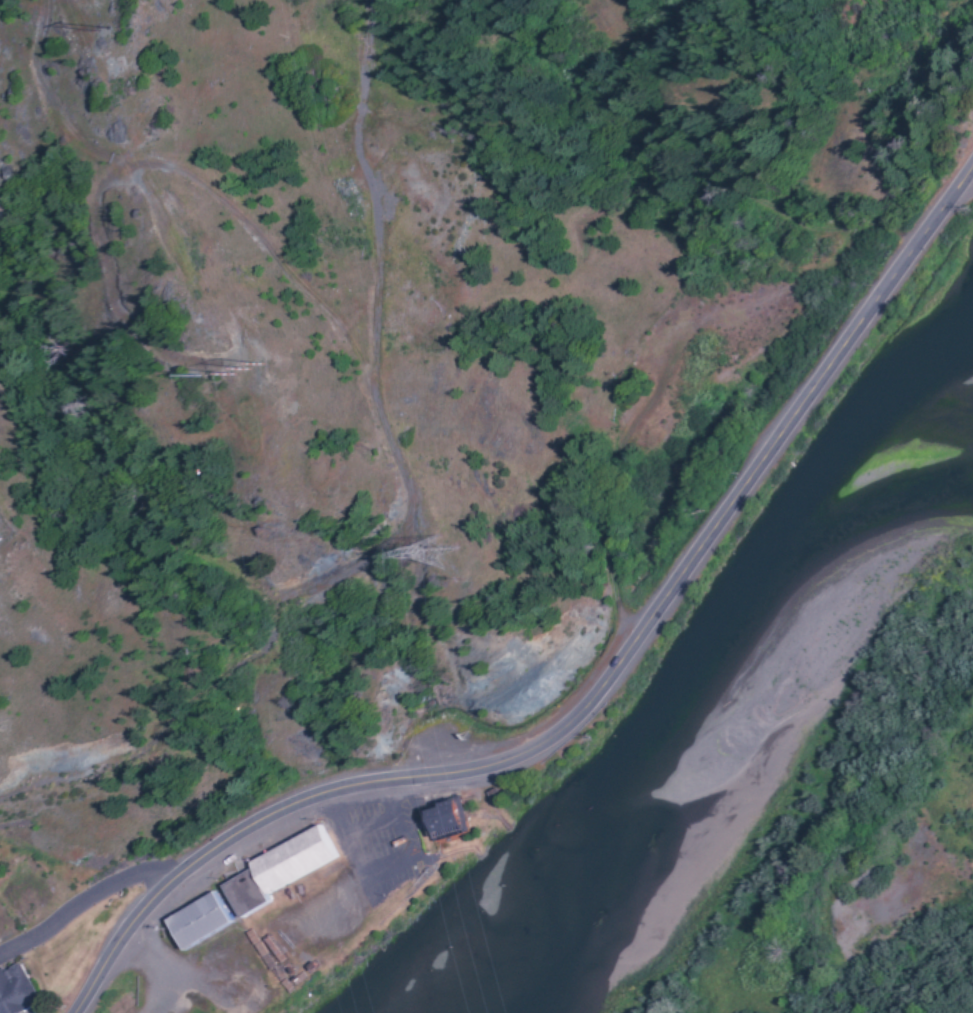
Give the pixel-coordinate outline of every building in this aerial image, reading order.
[(420,811),(431,841),(464,830),(453,799),(420,811)] [(333,859),(317,826),(245,861),(261,894),(333,859)] [(218,886),(236,919),(265,902),(247,869),(218,886)] [(161,919),(178,951),(228,924),(211,892),(161,919)] [(26,961),(0,974),(0,1012),(25,1012),(46,1003),(26,961)]
